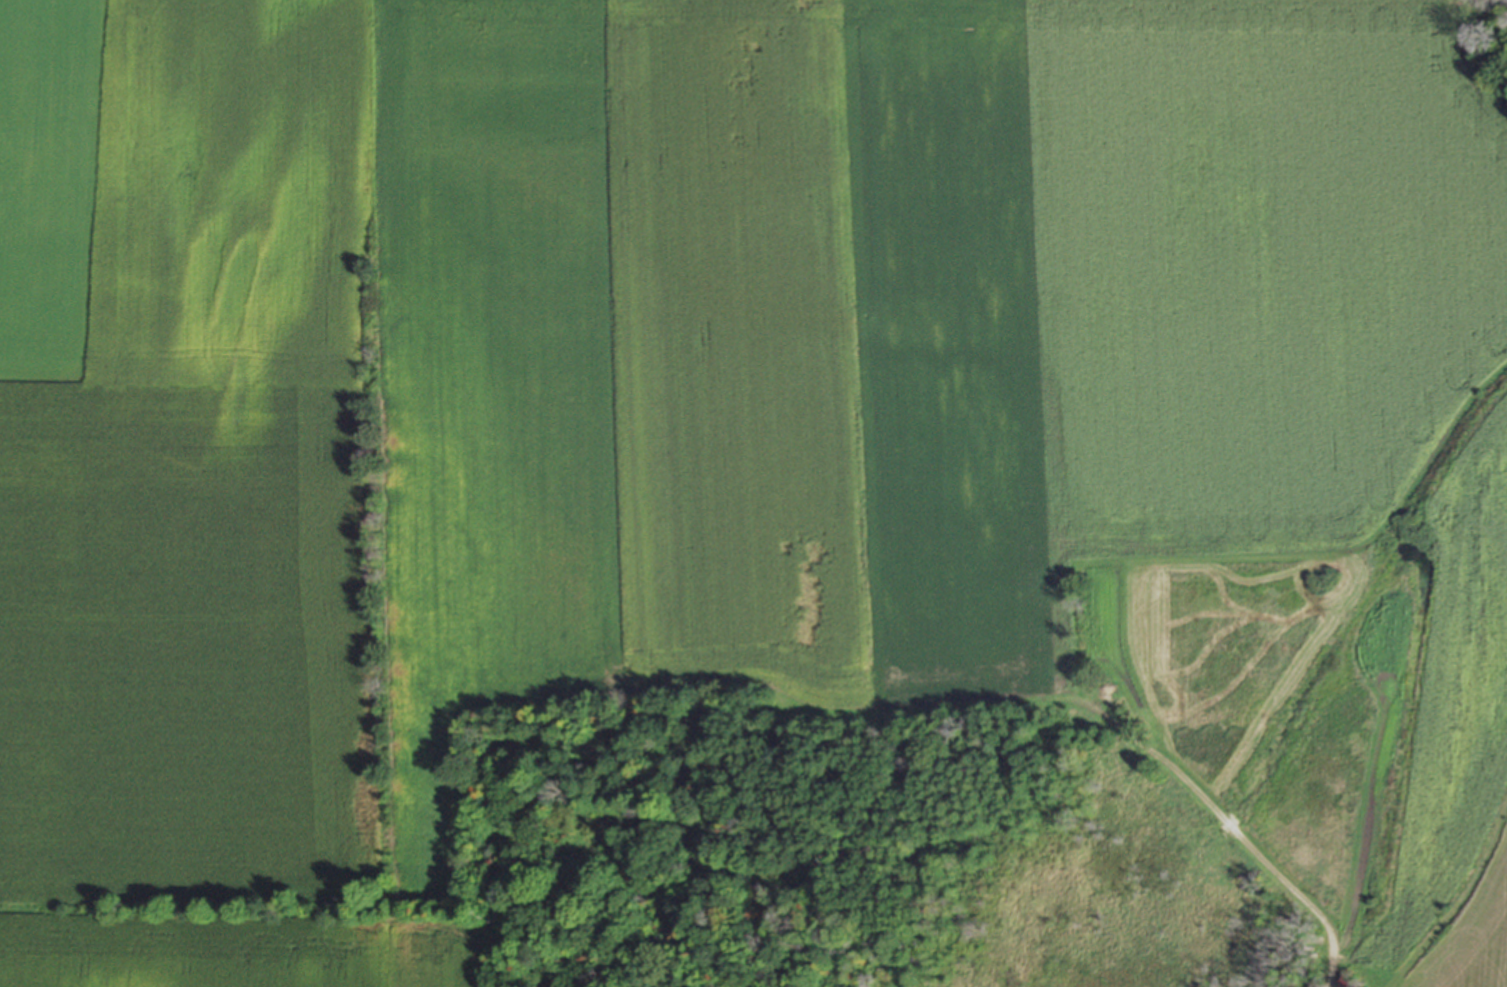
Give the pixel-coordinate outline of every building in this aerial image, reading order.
[(1340,976),(1338,986),(1353,986),(1354,977),(1340,976)]
